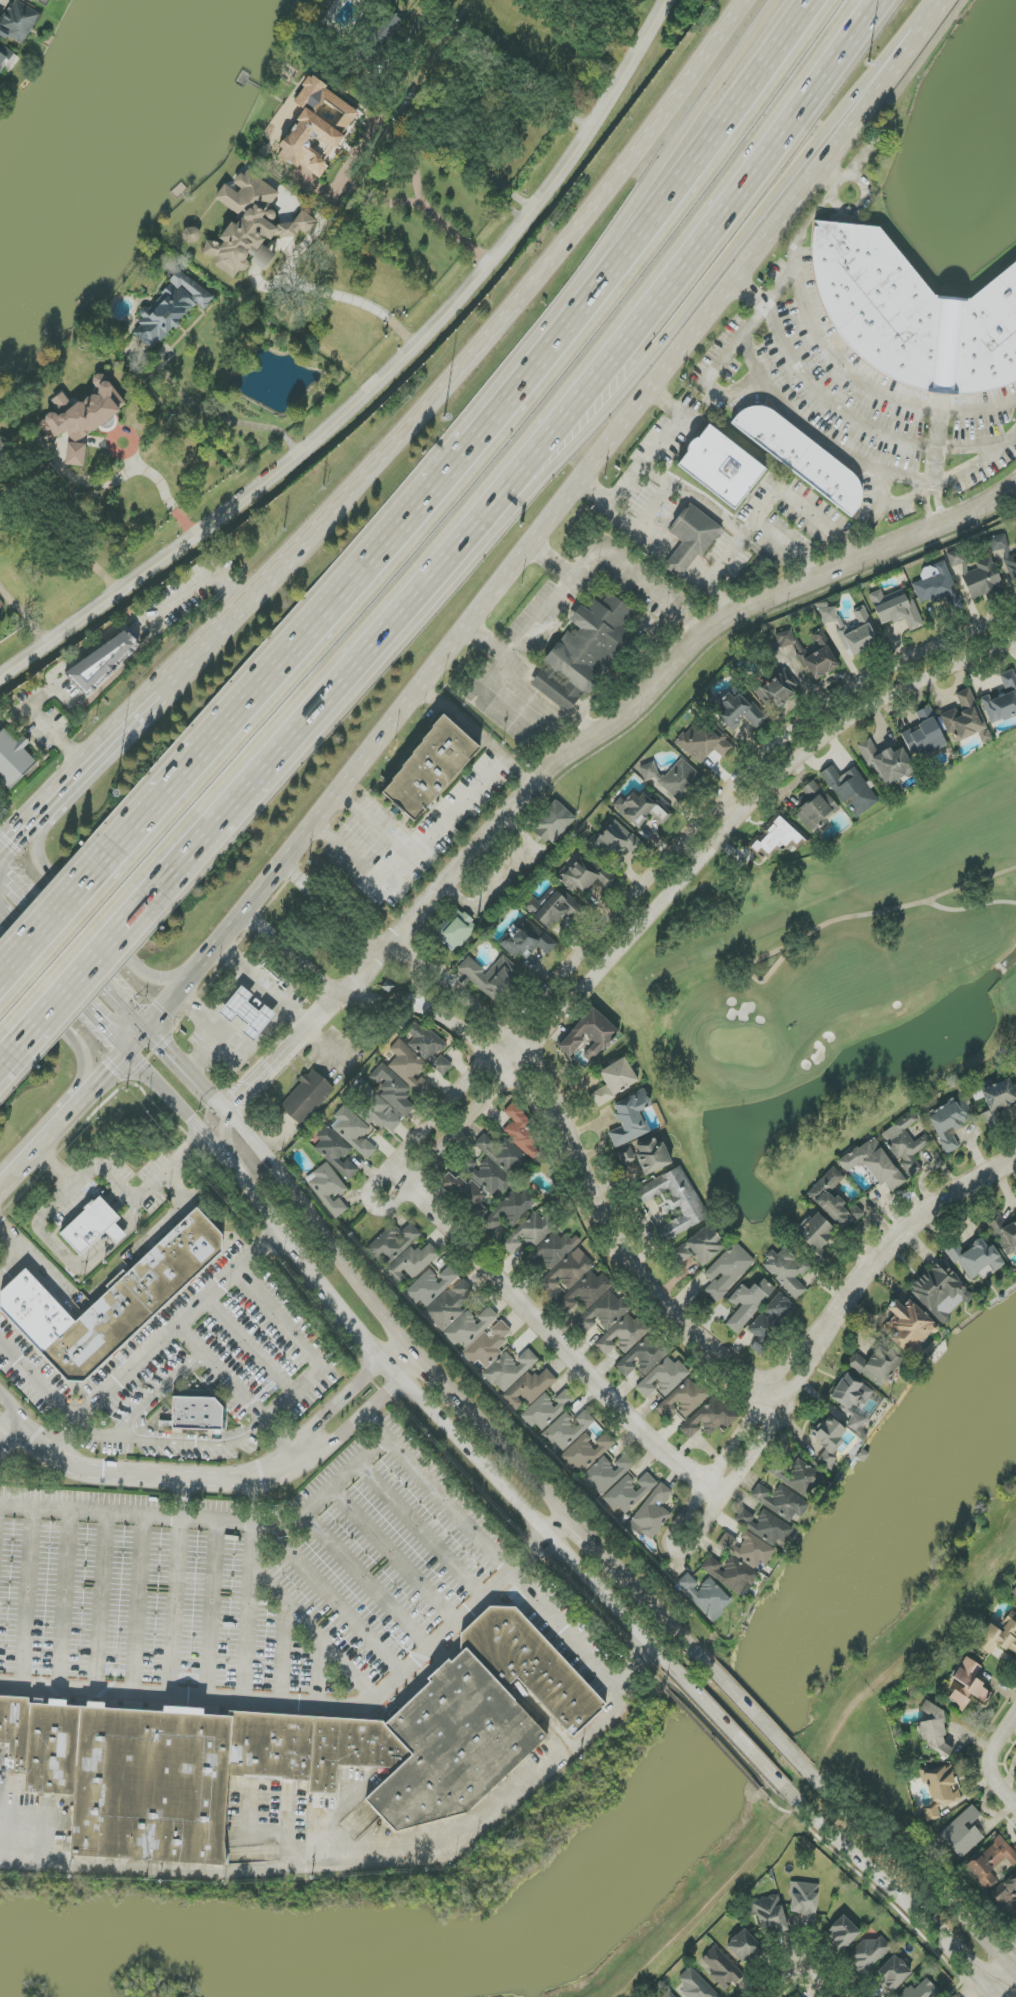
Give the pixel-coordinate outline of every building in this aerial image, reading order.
[(13,0),(4,19),(0,17),(0,34),(25,46),(40,12),(13,0)] [(46,9),(51,0),(30,0),(46,9)] [(402,22),(393,13),(381,26),(390,34),(402,22)] [(0,43),(0,75),(14,52),(0,43)] [(360,110),(309,77),(293,102),(305,109),(280,148),(283,150),(280,154),(320,180),(329,166),(326,164),(360,110)] [(233,278),(246,261),(246,256),(253,255),(266,239),(295,237),(300,230),(306,235),(317,222),(303,210),(293,223),(286,224),(275,225),(274,210),(266,211),(279,194),(247,168),(234,184),(239,187),(240,196),(225,184),(216,196),(216,199),(245,222),(232,223),(220,237),(220,241),(205,243),(206,256),(215,255),(216,265),(233,278)] [(201,234),(189,226),(181,237),(193,245),(201,234)] [(813,226),(810,275),(827,321),(855,359),(896,386),(921,393),(928,386),(950,387),(959,394),(988,392),(1015,377),(1015,256),(960,302),(933,298),(873,229),(813,226)] [(264,271),(276,256),(264,245),(251,261),(264,271)] [(213,300),(184,270),(140,315),(145,320),(132,332),(151,351),(180,322),(179,321),(197,303),(203,310),(213,300)] [(36,424),(49,443),(65,432),(74,444),(127,407),(108,379),(96,387),(99,390),(72,409),(67,402),(36,424)] [(752,399),(732,427),(851,515),(872,487),(752,399)] [(766,468),(707,425),(676,467),(735,510),(766,468)] [(86,443),(66,443),(66,466),(85,466),(86,443)] [(721,527),(689,503),(668,532),(682,542),(664,567),(682,580),(721,527)] [(993,552),(1001,550),(1013,585),(1015,584),(1015,558),(1012,559),(1004,533),(988,539),(993,552)] [(946,554),(951,568),(965,563),(960,549),(946,554)] [(969,601),(1003,589),(992,557),(975,563),(978,569),(968,573),(965,564),(957,567),(969,601)] [(965,608),(944,560),(920,571),(924,579),(912,584),(921,605),(944,595),(952,613),(965,608)] [(868,595),(881,625),(891,621),(892,624),(904,619),(910,631),(923,625),(912,600),(906,603),(901,591),(884,598),(881,589),(868,595)] [(529,686),(573,715),(628,631),(622,627),(633,610),(609,593),(601,604),(593,599),(586,609),(580,605),(569,621),(579,628),(575,635),(567,630),(529,686)] [(849,656),(880,643),(864,606),(852,611),(857,622),(838,630),(849,656)] [(819,609),(821,624),(837,622),(835,607),(819,609)] [(66,670),(125,628),(128,631),(129,630),(137,638),(136,639),(140,642),(136,646),(137,647),(129,655),(128,654),(120,663),(108,675),(108,674),(99,683),(99,684),(92,692),(91,691),(87,694),(67,673),(68,672),(66,670)] [(815,681),(842,666),(821,629),(811,635),(816,644),(799,653),(815,681)] [(776,633),(779,648),(794,645),(792,631),(776,633)] [(780,667),(752,688),(772,714),(800,693),(780,667)] [(1014,669),(999,675),(1006,693),(996,698),(994,693),(981,698),(991,726),(1015,716),(1015,676),(1014,669)] [(940,715),(948,736),(953,734),(956,743),(978,734),(982,744),(991,740),(971,688),(955,694),(960,708),(940,715)] [(731,731),(746,719),(755,729),(768,719),(752,701),(749,704),(740,694),(734,699),(727,692),(710,707),(731,731)] [(901,733),(913,760),(947,745),(930,706),(915,713),(921,725),(901,733)] [(386,794),(421,825),(485,751),(450,720),(386,794)] [(714,750),(724,758),(735,746),(709,722),(699,733),(691,726),(676,742),(701,765),(714,750)] [(10,789),(0,779),(0,731),(4,727),(18,741),(24,735),(30,741),(24,747),(37,761),(10,789)] [(914,773),(902,748),(893,753),(890,748),(878,754),(871,739),(857,745),(867,766),(875,762),(886,786),(914,773)] [(639,772),(649,781),(652,777),(679,802),(702,776),(682,758),(665,777),(648,762),(639,772)] [(879,803),(855,767),(840,777),(833,765),(822,773),(854,820),(879,803)] [(795,814),(810,833),(839,809),(814,779),(801,790),(810,801),(795,814)] [(638,830),(652,815),(662,826),(673,815),(659,801),(655,805),(644,793),(638,798),(633,793),(625,801),(621,797),(613,805),(638,830)] [(532,828),(551,846),(577,819),(558,801),(532,828)] [(794,856),(809,839),(781,814),(765,832),(765,833),(749,851),(763,863),(780,844),(794,856)] [(626,848),(636,857),(645,847),(616,820),(594,843),(614,861),(626,848)] [(584,894),(596,880),(606,890),(617,879),(605,867),(603,869),(586,852),(560,880),(573,892),(577,887),(584,894)] [(551,930),(565,912),(575,920),(583,909),(556,889),(543,905),(532,897),(523,909),(551,930)] [(435,935),(454,953),(478,927),(458,909),(435,935)] [(548,956),(557,945),(527,918),(502,945),(523,964),(538,947),(548,956)] [(458,968),(495,1003),(523,972),(504,955),(487,973),(468,957),(458,968)] [(223,1004),(222,1015),(229,1021),(238,1018),(249,1026),(248,1036),(257,1044),(265,1042),(267,1030),(277,1027),(279,1016),(270,1009),(262,1012),(252,1005),(252,994),(244,987),(235,990),(233,1001),(223,1004)] [(587,1038),(594,1044),(587,1052),(596,1059),(619,1031),(591,1008),(558,1047),(571,1058),(587,1038)] [(443,1077),(452,1068),(438,1055),(446,1047),(416,1020),(406,1031),(414,1038),(408,1045),(443,1077)] [(427,1067),(399,1039),(389,1049),(397,1057),(388,1066),(383,1062),(369,1077),(378,1087),(375,1089),(405,1118),(415,1108),(410,1103),(429,1084),(420,1074),(427,1067)] [(591,1094),(597,1106),(639,1083),(625,1057),(599,1071),(607,1085),(591,1094)] [(279,1106),(301,1127),(336,1090),(314,1069),(279,1106)] [(1009,1078),(980,1091),(989,1110),(981,1114),(987,1128),(1000,1122),(995,1111),(1015,1102),(1015,1095),(1009,1078)] [(390,1135),(404,1120),(365,1086),(358,1094),(366,1102),(360,1109),(390,1135)] [(615,1148),(648,1134),(639,1112),(652,1107),(645,1090),(612,1104),(622,1127),(608,1133),(615,1148)] [(959,1148),(950,1132),(975,1119),(963,1097),(927,1116),(947,1155),(959,1148)] [(533,1161),(544,1149),(525,1130),(534,1122),(513,1102),(504,1112),(513,1121),(503,1131),(533,1161)] [(370,1128),(344,1105),(334,1117),(338,1121),(331,1128),(366,1159),(374,1150),(361,1139),(370,1128)] [(880,1134),(910,1179),(922,1170),(913,1156),(932,1143),(926,1134),(913,1142),(905,1130),(918,1121),(913,1113),(880,1134)] [(352,1149),(327,1125),(316,1137),(321,1142),(315,1148),(349,1181),(358,1171),(343,1158),(352,1149)] [(527,1158),(504,1137),(497,1145),(485,1133),(474,1144),(488,1157),(477,1169),(471,1163),(467,1168),(471,1172),(469,1174),(497,1200),(514,1181),(510,1177),(527,1158)] [(838,1161),(846,1173),(862,1163),(878,1186),(885,1182),(891,1192),(905,1183),(875,1137),(838,1161)] [(644,1176),(672,1165),(663,1143),(658,1145),(655,1138),(617,1153),(622,1166),(638,1159),(644,1176)] [(305,1179),(336,1219),(348,1210),(339,1197),(348,1190),(327,1162),(305,1179)] [(707,1221),(682,1167),(635,1189),(642,1204),(669,1192),(680,1218),(658,1228),(663,1241),(707,1221)] [(806,1195),(846,1232),(864,1214),(852,1203),(848,1206),(833,1192),(846,1179),(833,1167),(806,1195)] [(440,1183),(477,1221),(488,1211),(480,1203),(487,1197),(472,1181),(466,1186),(452,1172),(440,1183)] [(525,1190),(520,1195),(514,1189),(482,1224),(492,1232),(504,1219),(513,1228),(537,1201),(525,1190)] [(120,1218),(100,1197),(59,1234),(81,1256),(106,1233),(117,1246),(127,1236),(115,1224),(120,1218)] [(29,1271),(5,1294),(4,1310),(70,1382),(88,1383),(224,1254),(226,1236),(200,1210),(79,1324),(29,1271)] [(525,1240),(535,1250),(554,1229),(535,1211),(502,1246),(511,1254),(525,1240)] [(836,1230),(817,1213),(797,1235),(812,1248),(808,1252),(822,1264),(828,1256),(819,1248),(836,1230)] [(1015,1253),(1015,1219),(1005,1225),(1000,1214),(988,1219),(1006,1258),(1015,1253)] [(392,1225),(367,1248),(385,1269),(422,1235),(411,1223),(400,1233),(392,1225)] [(704,1267),(726,1245),(705,1224),(673,1256),(682,1265),(692,1255),(704,1267)] [(532,1252),(550,1274),(538,1284),(547,1294),(562,1282),(570,1292),(557,1302),(566,1314),(580,1303),(586,1310),(612,1288),(594,1267),(595,1266),(579,1247),(574,1250),(558,1230),(532,1252)] [(1006,1264),(992,1246),(988,1248),(982,1239),(963,1252),(956,1241),(944,1249),(954,1264),(958,1262),(971,1280),(979,1275),(983,1281),(1006,1264)] [(756,1261),(735,1241),(704,1275),(712,1283),(704,1291),(717,1302),(756,1261)] [(440,1254),(430,1243),(419,1253),(412,1245),(385,1271),(398,1285),(409,1275),(413,1280),(440,1254)] [(796,1301),(807,1290),(797,1279),(809,1269),(788,1246),(777,1256),(773,1252),(761,1263),(796,1301)] [(437,1278),(430,1270),(405,1292),(416,1305),(420,1301),(426,1308),(460,1276),(450,1266),(437,1278)] [(442,1333),(464,1312),(460,1308),(476,1293),(462,1278),(424,1313),(442,1333)] [(726,1325),(737,1335),(775,1289),(762,1278),(751,1291),(742,1284),(729,1299),(740,1308),(726,1325)] [(575,1324),(584,1333),(597,1320),(608,1332),(595,1344),(606,1356),(617,1346),(624,1354),(646,1333),(627,1313),(630,1310),(611,1290),(575,1324)] [(759,1356),(797,1307),(778,1292),(748,1331),(757,1339),(750,1348),(759,1356)] [(895,1316),(883,1329),(911,1356),(938,1327),(910,1299),(902,1306),(895,1300),(887,1308),(895,1316)] [(445,1332),(463,1351),(499,1318),(489,1307),(476,1319),(468,1311),(445,1332)] [(484,1333),(462,1354),(473,1366),(479,1360),(486,1369),(503,1354),(497,1348),(513,1333),(503,1322),(487,1336),(484,1333)] [(615,1367),(625,1377),(637,1366),(647,1376),(635,1388),(646,1400),(658,1388),(667,1397),(691,1373),(677,1360),(674,1363),(647,1335),(615,1367)] [(881,1389),(903,1360),(878,1341),(865,1359),(857,1353),(848,1364),(881,1389)] [(515,1362),(506,1352),(483,1374),(503,1395),(539,1360),(529,1349),(515,1362)] [(501,1397),(515,1412),(525,1402),(529,1407),(557,1380),(545,1368),(534,1379),(528,1372),(501,1397)] [(873,1390),(846,1373),(829,1399),(854,1414),(846,1426),(858,1434),(869,1418),(859,1412),(873,1390)] [(660,1406),(668,1415),(676,1406),(688,1417),(708,1395),(688,1376),(660,1406)] [(545,1394),(522,1414),(539,1433),(577,1400),(568,1390),(553,1403),(545,1394)] [(679,1429),(688,1439),(702,1426),(710,1436),(723,1424),(727,1428),(737,1419),(716,1395),(679,1429)] [(175,1429),(225,1431),(226,1409),(218,1399),(176,1397),(175,1429)] [(593,1424),(583,1413),(573,1421),(565,1412),(543,1433),(561,1453),(593,1424)] [(846,1431),(827,1414),(810,1434),(827,1449),(817,1460),(830,1471),(840,1460),(833,1454),(844,1442),(840,1439),(846,1431)] [(616,1443),(607,1434),(592,1447),(589,1443),(592,1440),(586,1433),(560,1457),(579,1477),(616,1443)] [(603,1457),(580,1478),(589,1489),(593,1486),(601,1496),(636,1464),(627,1455),(613,1468),(603,1457)] [(824,1476),(798,1459),(788,1473),(779,1467),(774,1476),(809,1499),(824,1476)] [(603,1498),(615,1512),(619,1508),(625,1515),(658,1484),(647,1473),(637,1482),(629,1474),(603,1498)] [(673,1492),(661,1483),(628,1525),(650,1542),(672,1515),(661,1507),(673,1492)] [(791,1521),(794,1514),(802,1518),(810,1503),(778,1486),(774,1493),(757,1484),(750,1498),(791,1521)] [(758,1518),(742,1508),(734,1521),(783,1552),(797,1532),(763,1510),(758,1518)] [(776,1549),(744,1529),(738,1539),(726,1532),(718,1545),(761,1573),(776,1549)] [(700,1569),(743,1597),(758,1574),(731,1557),(724,1566),(709,1556),(700,1569)] [(733,1603),(710,1577),(700,1586),(688,1573),(677,1583),(712,1622),(733,1603)] [(463,1650),(461,1647),(461,1634),(490,1606),(516,1608),(606,1706),(572,1737),(517,1677),(504,1689),(466,1647),(463,1650)] [(1012,1612),(1000,1631),(987,1622),(973,1643),(991,1654),(998,1644),(1015,1656),(1015,1640),(1015,1639),(1015,1637),(1015,1614),(1012,1612)] [(385,1725),(431,1683),(428,1679),(448,1660),(451,1662),(463,1650),(466,1647),(504,1689),(548,1737),(466,1813),(395,1832),(365,1800),(397,1769),(412,1756),(385,1725)] [(982,1667),(965,1657),(951,1681),(957,1685),(948,1701),(963,1710),(971,1695),(985,1704),(991,1693),(982,1687),(984,1684),(975,1678),(982,1667)] [(32,1698),(0,1696),(0,1743),(9,1744),(7,1773),(27,1775),(31,1703),(32,1698)] [(80,1706),(31,1703),(27,1775),(25,1791),(74,1794),(80,1706)] [(941,1704),(921,1708),(923,1720),(919,1721),(924,1752),(940,1749),(941,1758),(953,1756),(951,1741),(947,1741),(941,1704)] [(232,1714),(229,1714),(80,1706),(74,1794),(71,1857),(223,1865),(228,1777),(232,1714)] [(385,1725),(381,1721),(229,1712),(229,1714),(232,1714),(228,1777),(311,1782),(310,1794),(337,1795),(339,1766),(397,1769),(412,1756),(385,1725)] [(933,1806),(923,1808),(927,1822),(941,1818),(938,1807),(962,1800),(959,1790),(952,1792),(951,1786),(956,1784),(951,1765),(924,1772),(933,1806)] [(983,1839),(970,1825),(981,1814),(972,1805),(936,1838),(944,1847),(947,1844),(961,1859),(983,1839)] [(1012,1866),(1015,1863),(1015,1854),(1002,1837),(966,1866),(986,1891),(998,1882),(990,1872),(1006,1859),(1012,1866)] [(986,1897),(999,1912),(1003,1909),(1012,1919),(1015,1915),(1015,1871),(986,1897)] [(818,1884),(791,1883),(790,1913),(802,1913),(801,1928),(816,1928),(818,1884)] [(775,1934),(788,1930),(778,1895),(748,1904),(751,1914),(756,1913),(760,1930),(772,1927),(775,1934)] [(825,1934),(843,1951),(861,1933),(843,1915),(825,1934)] [(726,1945),(744,1966),(762,1949),(744,1928),(726,1945)] [(892,1947),(877,1931),(849,1958),(864,1974),(892,1947)] [(744,1976),(716,1946),(702,1959),(713,1971),(710,1975),(726,1992),(744,1976)] [(913,1973),(895,1954),(875,1973),(892,1993),(913,1973)] [(689,1996),(719,1996),(691,1966),(675,1981),(689,1996)] [(911,1986),(899,1996),(934,1996),(940,1992),(927,1978),(914,1990),(911,1986)]
